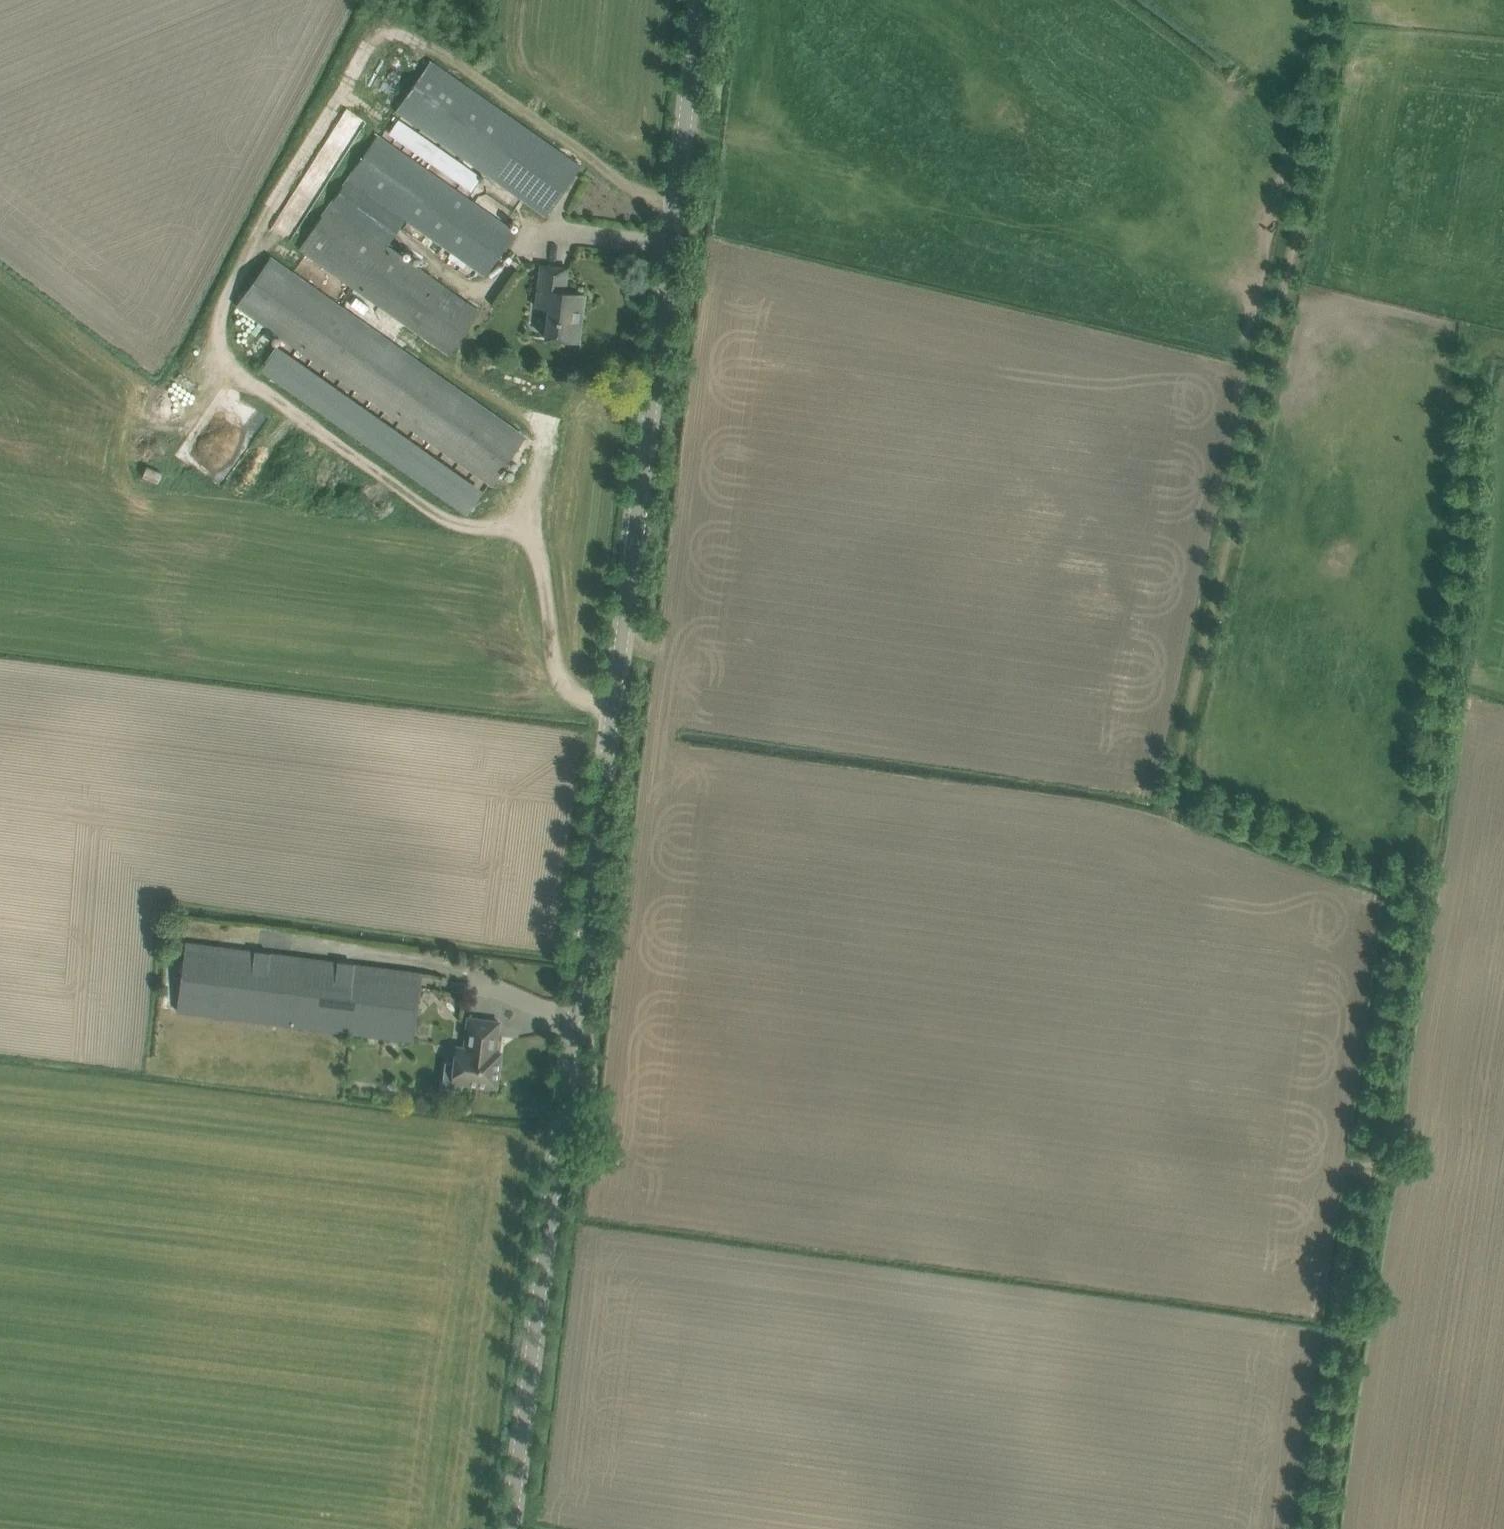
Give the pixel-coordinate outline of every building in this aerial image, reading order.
[(580,166),(564,154),(430,61),(396,110),(490,175),(546,215),(580,166)] [(479,310),(387,246),(406,219),(485,274),(515,232),(378,136),(299,248),(449,353),(479,310)] [(524,435),(272,258),(238,305),(490,483),(524,435)] [(568,267),(548,265),(541,264),(536,306),(549,308),(545,337),(579,342),(585,294),(565,292),(568,267)] [(271,349),(255,374),(468,511),(484,486),(271,349)] [(423,973),(403,970),(186,942),(177,1010),(414,1041),(423,973)] [(495,1051),(499,1022),(469,1018),(465,1047),(457,1046),(455,1062),(446,1061),(442,1086),(462,1089),(463,1082),(497,1087),(500,1064),(495,1064),(497,1051),(495,1051)]
